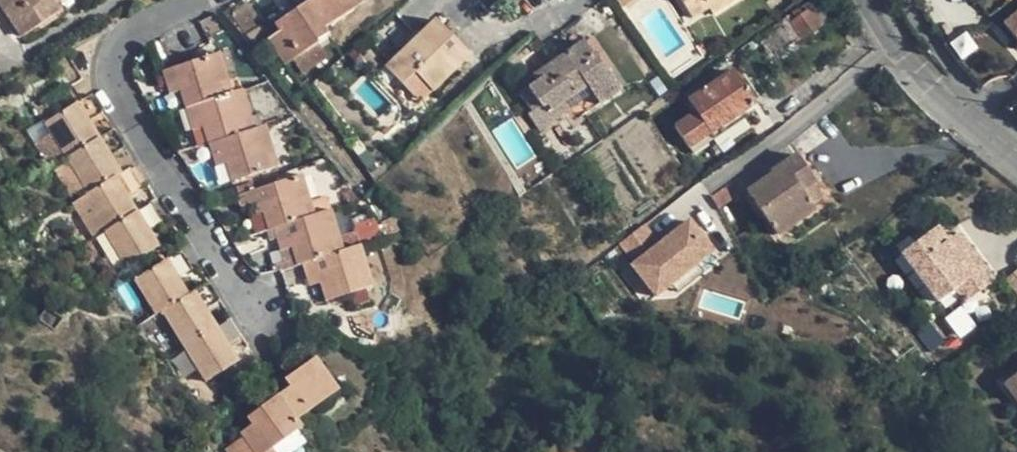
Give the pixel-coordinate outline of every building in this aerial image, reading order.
[(22,35),(77,0),(0,0),(0,2),(22,35)] [(251,26),(268,14),(260,0),(235,0),(251,26)] [(321,27),(303,0),(301,0),(272,19),(276,27),(265,35),(282,61),(291,55),(312,41),(325,33),(321,27)] [(321,27),(364,0),(303,0),(321,27)] [(616,5),(621,11),(637,0),(623,0),(616,5)] [(709,0),(680,0),(692,18),(706,9),(703,3),(709,0)] [(703,3),(706,9),(722,0),(709,0),(703,3)] [(784,18),(796,34),(799,38),(825,18),(812,0),(809,0),(784,18)] [(1002,22),(1016,41),(1016,10),(1002,22)] [(767,54),(796,34),(784,18),(756,38),(767,54)] [(385,67),(401,84),(413,73),(431,90),(467,55),(434,20),(385,67)] [(319,53),(312,41),(291,55),(299,66),(319,53)] [(580,42),(538,71),(542,77),(535,82),(518,94),(530,112),(526,115),(537,131),(566,111),(573,121),(618,90),(593,54),(590,55),(580,42)] [(184,107),(228,91),(214,50),(157,69),(162,83),(175,79),(177,86),(184,107)] [(531,76),(535,82),(542,77),(538,71),(531,76)] [(730,72),(686,101),(694,112),(673,127),(687,149),(752,104),(730,72)] [(419,102),(431,90),(413,73),(401,84),(419,102)] [(164,89),(177,86),(175,79),(162,83),(164,89)] [(199,118),(201,125),(207,144),(252,130),(238,88),(228,91),(184,107),(188,121),(199,118)] [(44,123),(52,136),(66,159),(98,139),(87,122),(103,112),(92,95),(55,117),(44,123)] [(37,112),(44,123),(55,117),(48,106),(37,112)] [(190,128),(201,125),(199,118),(188,121),(190,128)] [(222,156),(225,164),(230,182),(275,167),(262,126),(252,130),(207,144),(212,159),(222,156)] [(69,163),(88,194),(120,174),(108,156),(123,146),(113,129),(98,139),(66,159),(69,163)] [(50,169),(66,159),(52,136),(35,146),(50,169)] [(747,193),(776,235),(814,208),(811,204),(821,196),(812,183),(815,182),(795,155),(770,172),(772,175),(747,193)] [(212,159),(214,167),(225,164),(222,156),(212,159)] [(75,202),(83,197),(88,194),(69,163),(56,171),(75,202)] [(225,164),(214,167),(220,185),(230,182),(225,164)] [(83,197),(104,232),(135,213),(125,196),(140,186),(129,168),(120,174),(88,194),(83,197)] [(244,193),(248,208),(261,204),(263,212),(269,231),(311,217),(299,176),(244,193)] [(710,198),(718,212),(740,197),(732,183),(710,198)] [(151,203),(135,213),(104,232),(126,267),(157,248),(146,231),(161,220),(151,203)] [(250,216),(263,212),(261,204),(248,208),(250,216)] [(327,212),(311,217),(269,231),(273,243),(288,239),(290,246),(297,268),(304,266),(303,265),(339,253),(327,212)] [(395,218),(385,221),(389,234),(400,230),(395,218)] [(643,224),(620,243),(634,260),(629,264),(656,297),(714,249),(688,218),(659,242),(643,224)] [(975,275),(985,267),(966,242),(955,250),(947,238),(936,225),(899,253),(936,302),(953,291),(963,303),(984,287),(975,275)] [(957,231),(947,238),(955,250),(966,242),(957,231)] [(276,251),(290,246),(288,239),(273,243),(276,251)] [(304,266),(309,279),(319,277),(322,283),(328,300),(369,286),(356,247),(339,253),(303,265),(304,266)] [(162,311),(187,295),(177,278),(191,268),(181,252),(135,280),(156,315),(162,311)] [(994,280),(985,267),(975,275),(984,287),(994,280)] [(311,286),(322,283),(319,277),(309,279),(311,286)] [(162,311),(184,347),(215,328),(204,310),(219,300),(208,282),(187,295),(162,311)] [(230,318),(215,328),(184,347),(205,380),(236,362),(226,345),(241,336),(230,318)] [(937,358),(945,370),(958,361),(950,349),(937,358)] [(287,389),(276,396),(293,420),(336,390),(315,359),(282,381),(287,389)] [(958,361),(945,370),(950,376),(962,366),(958,361)] [(1002,383),(1016,403),(1016,371),(1002,383)] [(242,433),(256,451),(263,451),(298,428),(293,420),(276,396),(247,416),(253,425),(242,433)] [(242,433),(220,449),(222,451),(256,451),(242,433)]
